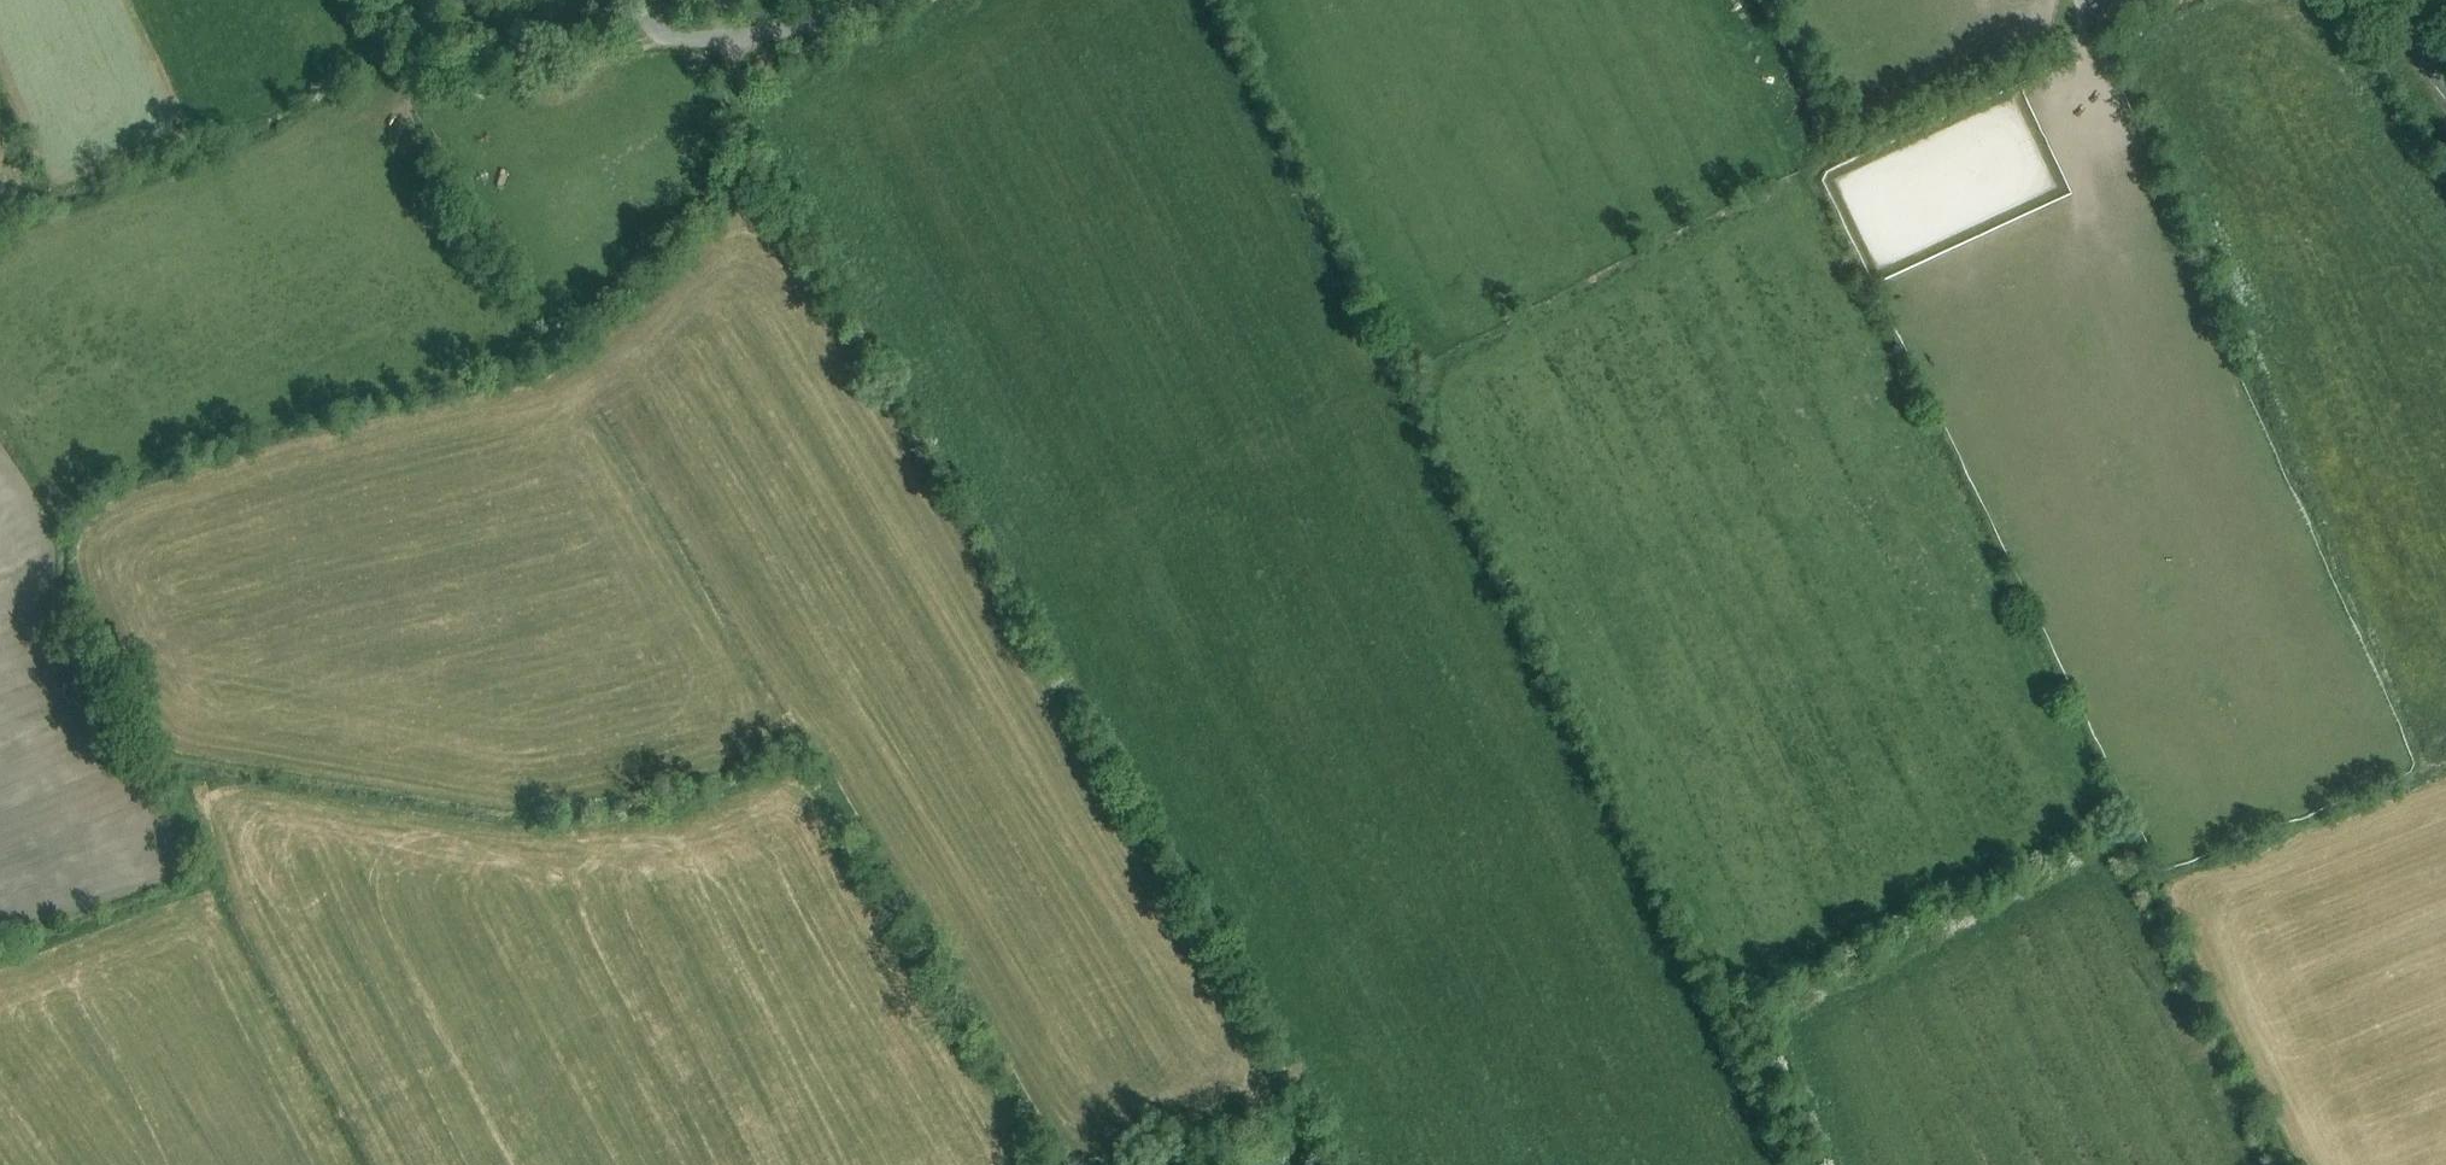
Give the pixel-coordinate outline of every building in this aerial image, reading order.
[(2115,10),(2127,0),(2107,0),(2115,10)]
